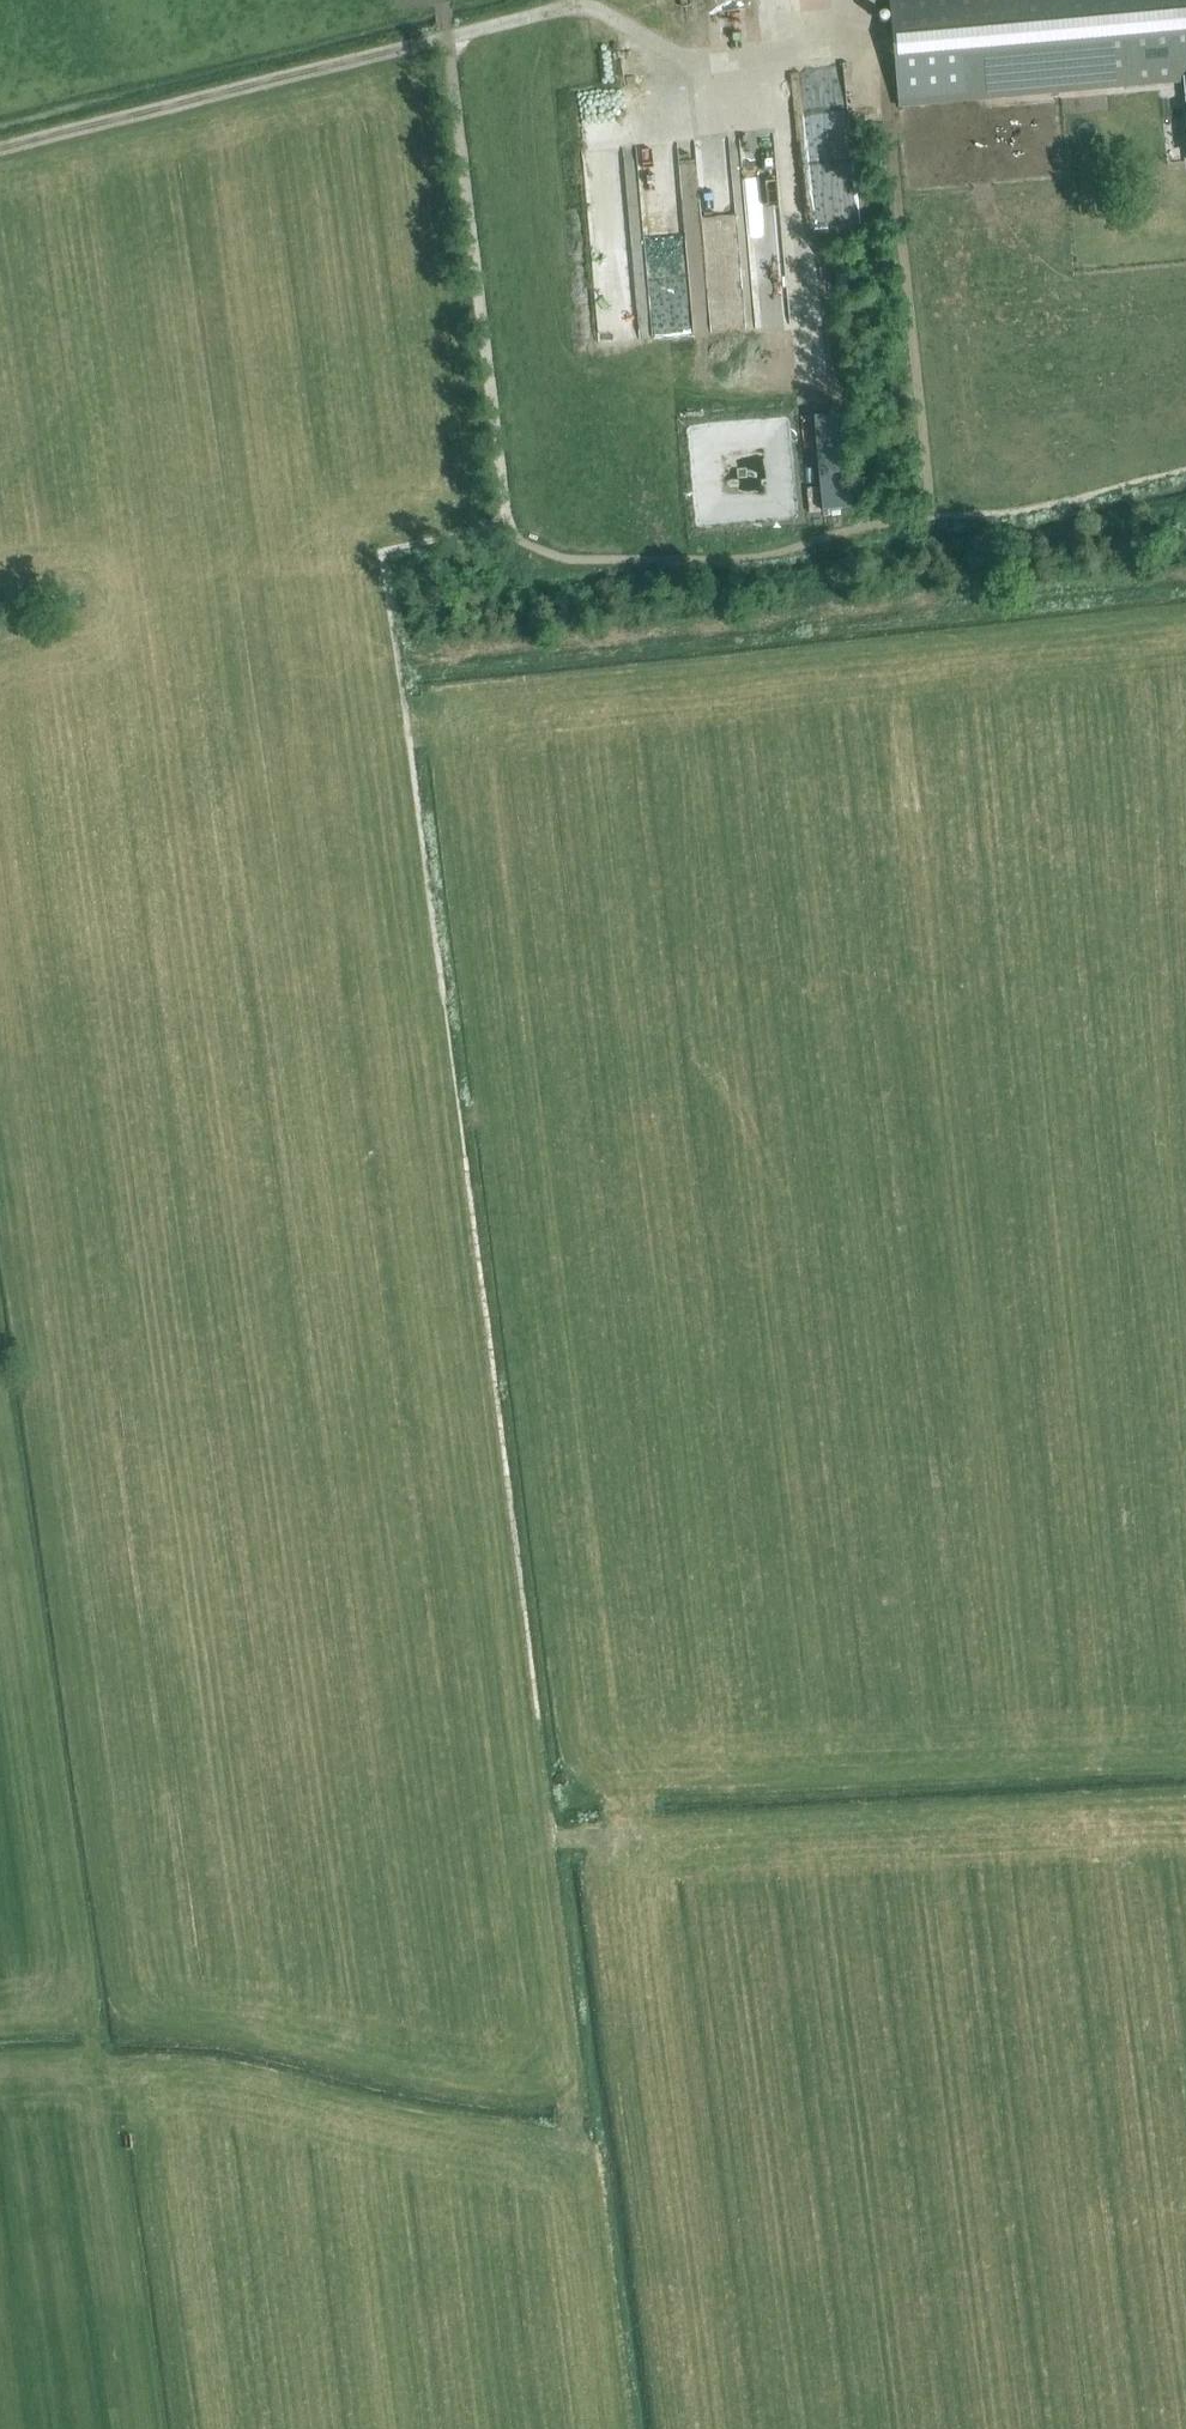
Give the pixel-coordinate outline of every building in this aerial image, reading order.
[(899,100),(963,95),(1185,77),(1185,0),(891,0),(899,100)] [(590,224),(602,224),(600,191),(588,192),(590,224)] [(845,414),(814,416),(823,511),(853,509),(845,414)]
